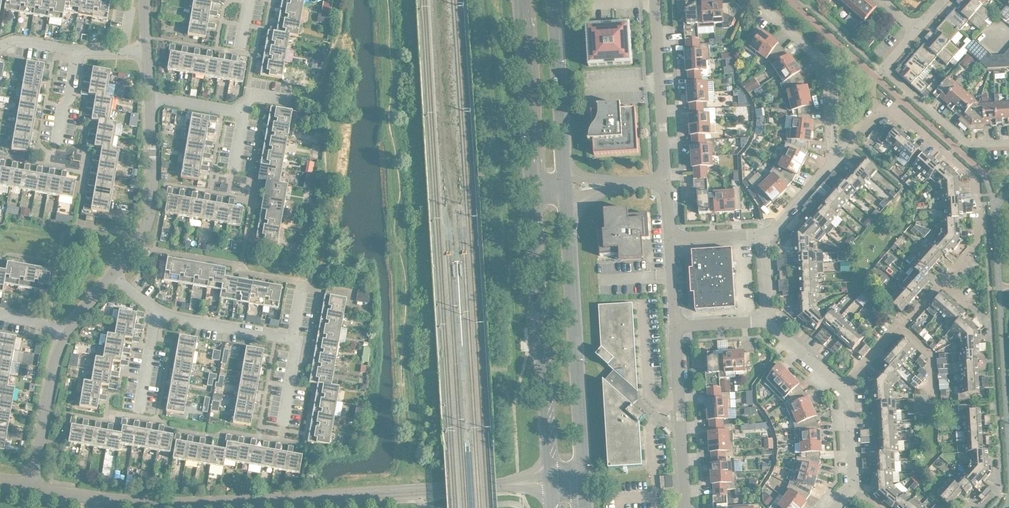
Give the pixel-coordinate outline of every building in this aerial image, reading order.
[(21,11),(23,0),(7,0),(6,8),(21,11)] [(35,14),(38,0),(23,0),(21,11),(35,14)] [(50,16),(53,0),(38,0),(35,14),(50,16)] [(50,16),(65,19),(66,10),(67,0),(53,0),(50,16)] [(66,10),(80,13),(82,0),(67,0),(66,10)] [(80,13),(94,15),(97,0),(82,0),(80,13)] [(94,15),(109,18),(112,0),(97,0),(94,15)] [(194,8),(212,11),(212,9),(213,2),(221,3),(221,0),(196,0),(194,8)] [(860,14),(872,1),(871,0),(850,0),(847,3),(860,14)] [(948,18),(962,30),(971,19),(981,28),(987,21),(964,0),(959,0),(958,1),(964,6),(961,10),(958,7),(948,18)] [(987,21),(994,13),(984,4),(988,0),(964,0),(987,21)] [(326,1),(325,9),(333,10),(334,1),(326,1)] [(724,1),(714,2),(716,22),(725,21),(725,26),(733,25),(734,24),(736,18),(737,17),(732,15),(731,2),(724,3),(724,1)] [(872,1),(860,14),(866,20),(878,7),(872,1)] [(282,10),(281,17),(303,21),(305,6),(284,2),(283,7),(285,7),(285,10),(282,10)] [(716,22),(714,2),(704,2),(704,4),(699,4),(700,27),(716,26),(716,22)] [(688,44),(701,43),(700,27),(699,4),(699,3),(688,3),(689,15),(685,15),(686,28),(688,29),(688,31),(686,32),(687,38),(688,38),(688,44)] [(194,8),(192,20),(210,23),(210,21),(211,14),(219,15),(220,10),(212,9),(212,11),(194,8)] [(321,12),(320,20),(331,22),(332,14),(321,12)] [(280,24),(279,31),(278,31),(292,34),(300,35),(303,21),(281,17),(280,21),(283,22),(282,25),(280,24)] [(850,22),(856,27),(860,22),(854,17),(850,22)] [(588,24),(591,65),(634,62),(632,22),(613,23),(613,18),(605,19),(605,23),(588,24)] [(933,30),(930,34),(955,57),(962,49),(952,40),(962,30),(948,18),(938,29),(941,31),(938,35),(933,30)] [(210,23),(192,20),(190,33),(207,36),(209,26),(217,28),(218,23),(210,21),(210,23)] [(759,55),(761,52),(760,52),(772,36),(767,32),(766,33),(757,26),(746,47),(751,50),(759,55)] [(269,37),(268,44),(289,48),(292,34),(278,31),(279,31),(270,29),(269,34),(272,34),(271,38),(269,37)] [(926,43),(916,54),(930,66),(939,55),(949,64),(951,61),(955,57),(930,34),(926,37),(932,42),(929,46),(926,43)] [(772,53),(776,57),(786,48),(776,41),(777,39),(772,36),(760,52),(761,52),(768,58),(772,53)] [(962,49),(955,57),(960,60),(970,49),(967,48),(974,40),(969,36),(965,41),(967,43),(962,49)] [(970,49),(972,52),(980,42),(976,38),(974,40),(967,48),(970,49)] [(687,50),(688,60),(708,59),(708,60),(712,59),(711,42),(701,43),(688,44),(689,50),(687,50)] [(972,52),(977,56),(985,46),(980,42),(972,52)] [(169,68),(182,70),(185,53),(183,52),(176,51),(177,44),(172,43),(171,50),(172,51),(169,68)] [(266,52),(265,58),(287,62),(289,48),(268,44),(267,48),(269,49),(269,52),(266,52)] [(182,70),(195,72),(198,55),(196,55),(188,53),(190,46),(184,45),(183,52),(185,53),(182,70)] [(977,56),(981,60),(990,50),(985,46),(977,56)] [(195,72),(207,75),(210,57),(208,57),(201,55),(202,48),(197,47),(196,55),(198,55),(195,72)] [(775,65),(780,73),(797,62),(794,57),(792,58),(786,48),(776,57),(780,62),(775,65)] [(207,75),(219,77),(223,59),(220,59),(213,58),(214,50),(209,49),(208,57),(210,57),(207,75)] [(981,60),(989,67),(994,54),(990,50),(981,60)] [(219,77),(232,79),(235,61),(233,61),(225,60),(227,52),(222,51),(220,59),(223,59),(219,77)] [(235,61),(232,79),(245,81),(248,64),(238,62),(239,54),(234,53),(233,61),(235,61)] [(970,53),(963,62),(966,65),(973,56),(970,53)] [(930,66),(916,54),(907,65),(909,67),(906,71),(901,66),(897,70),(923,93),(928,88),(932,92),(941,82),(936,78),(930,85),(920,76),(930,66)] [(994,54),(989,67),(1001,67),(1000,54),(994,54)] [(1000,54),(1001,67),(1008,66),(1008,60),(1006,54),(1000,54)] [(955,57),(951,61),(956,65),(960,60),(955,57)] [(287,62),(265,58),(264,63),(267,63),(266,66),(264,66),(262,73),(284,77),(287,62)] [(690,70),(691,76),(703,75),(712,75),(712,59),(708,60),(708,59),(688,60),(688,70),(690,70)] [(29,60),(27,73),(44,76),(46,63),(29,60)] [(783,83),(785,87),(806,78),(799,68),(801,67),(797,62),(780,73),(786,81),(783,83)] [(85,80),(92,81),(93,79),(110,82),(113,69),(95,66),(93,76),(86,75),(85,80)] [(27,73),(24,85),(42,88),(44,76),(27,73)] [(689,82),(690,92),(710,91),(709,81),(703,81),(703,75),(691,76),(691,82),(689,82)] [(941,96),(946,100),(965,78),(962,75),(957,81),(951,76),(935,93),(939,97),(941,96)] [(756,77),(745,86),(750,92),(762,85),(756,77)] [(790,90),(792,100),(812,95),(810,89),(808,89),(806,78),(785,87),(786,91),(790,90)] [(950,107),(953,110),(969,92),(963,87),(968,81),(965,78),(946,100),(951,105),(950,107)] [(980,78),(973,86),(977,90),(984,82),(980,78)] [(91,92),(98,93),(108,94),(110,82),(93,79),(92,81),(91,89),(84,87),(83,92),(91,93),(91,92)] [(24,85),(22,98),(40,101),(42,88),(24,85)] [(692,102),(693,108),(705,107),(705,101),(710,101),(710,91),(690,92),(690,102),(692,102)] [(960,119),(971,129),(981,102),(969,92),(953,110),(957,113),(958,111),(963,115),(960,119)] [(88,106),(96,107),(96,105),(114,108),(116,95),(108,94),(98,93),(96,102),(89,101),(88,106)] [(997,101),(998,123),(999,123),(1005,122),(1005,125),(1008,125),(1008,106),(1008,101),(1001,101),(1000,93),(996,94),(997,101)] [(800,108),(800,114),(814,113),(811,101),(813,101),(812,95),(792,100),(787,101),(789,108),(791,110),(794,109),(800,108)] [(22,98),(20,110),(38,113),(40,101),(22,98)] [(271,114),(270,120),(292,124),(294,110),(299,110),(300,102),(294,101),(293,109),(273,106),(272,110),(274,111),(274,114),(271,114)] [(981,102),(971,129),(987,128),(987,124),(993,123),(993,126),(999,125),(999,123),(998,123),(997,101),(981,102)] [(600,109),(593,110),(596,154),(640,151),(637,107),(623,108),(623,103),(600,105),(600,109)] [(94,118),(101,119),(111,121),(111,120),(114,108),(96,105),(96,107),(94,115),(87,113),(86,118),(94,120),(94,118)] [(691,114),(692,124),(712,123),(711,113),(705,113),(705,107),(693,108),(693,114),(691,114)] [(766,107),(757,108),(758,116),(767,115),(766,107)] [(20,110),(18,122),(36,125),(38,113),(20,110)] [(133,112),(131,124),(139,125),(141,113),(137,112),(137,113),(133,112)] [(194,113),(192,126),(209,129),(210,127),(211,119),(219,121),(219,116),(212,114),(211,116),(194,113)] [(795,118),(794,128),(814,131),(815,125),(813,124),(814,113),(800,114),(800,119),(795,118)] [(91,132),(98,134),(99,131),(117,135),(119,122),(111,120),(111,121),(101,119),(99,128),(92,127),(91,132)] [(269,128),(268,135),(289,139),(292,124),(270,120),(269,125),(272,125),(271,128),(269,128)] [(18,122),(16,135),(33,138),(36,125),(18,122)] [(694,134),(694,140),(707,139),(707,133),(712,133),(712,123),(692,124),(692,134),(694,134)] [(892,148),(893,149),(906,134),(898,127),(893,123),(887,130),(884,134),(880,139),(884,143),(887,140),(893,146),(892,148)] [(192,126),(190,138),(207,141),(208,139),(209,132),(216,133),(217,128),(210,127),(209,129),(192,126)] [(883,126),(879,130),(884,134),(887,130),(883,126)] [(798,139),(797,144),(810,148),(811,137),(813,137),(814,131),(794,128),(789,128),(788,137),(789,138),(798,139)] [(97,144),(104,146),(104,145),(114,147),(117,135),(99,131),(98,134),(97,141),(90,140),(89,145),(97,146),(97,144)] [(901,155),(914,141),(906,134),(893,149),(894,149),(895,148),(902,154),(901,155)] [(33,138),(16,135),(14,148),(31,151),(33,138)] [(266,142),(265,149),(287,153),(289,139),(268,135),(267,139),(269,139),(269,143),(266,142)] [(190,138),(187,151),(205,154),(205,152),(207,144),(214,145),(215,140),(208,139),(207,141),(190,138)] [(693,156),(714,155),(717,155),(716,138),(707,139),(694,140),(695,146),(693,146),(693,156)] [(782,155),(785,157),(785,156),(804,165),(806,160),(805,159),(810,148),(797,144),(788,141),(786,146),(782,155)] [(914,141),(901,155),(902,156),(903,155),(910,161),(922,147),(914,141)] [(94,159),(101,160),(102,158),(120,161),(122,148),(114,147),(104,145),(104,146),(102,155),(95,154),(94,159)] [(264,157),(262,164),(284,167),(287,153),(265,149),(264,153),(267,154),(266,157),(264,157)] [(203,166),(203,164),(204,157),(212,158),(213,153),(205,152),(205,154),(187,151),(185,163),(203,166)] [(921,171),(922,172),(935,158),(927,151),(915,164),(922,170),(921,171)] [(696,166),(696,172),(709,171),(709,165),(715,165),(714,155),(693,156),(694,166),(696,166)] [(786,168),(783,172),(794,181),(799,170),(801,171),(804,165),(785,156),(785,157),(781,165),(786,168)] [(867,157),(860,165),(873,176),(880,169),(867,157)] [(12,186),(15,168),(13,168),(6,167),(7,159),(2,158),(1,166),(2,166),(0,180),(0,184),(12,186)] [(92,171),(99,172),(100,170),(117,173),(120,161),(102,158),(101,160),(100,167),(93,166),(92,171)] [(931,178),(932,176),(942,164),(935,158),(922,172),(923,173),(924,172),(931,178)] [(12,186),(25,188),(28,170),(26,170),(18,169),(20,161),(14,160),(13,168),(15,168),(12,186)] [(309,160),(308,171),(316,172),(318,161),(309,160)] [(932,176),(942,185),(962,175),(953,167),(952,169),(944,162),(942,164),(932,176)] [(25,188),(37,190),(40,173),(38,172),(31,171),(32,163),(27,163),(26,170),(28,170),(25,188)] [(203,166),(185,163),(183,176),(201,179),(202,169),(210,170),(211,165),(203,164),(203,166)] [(260,178),(268,180),(268,179),(282,182),(284,167),(262,164),(262,168),(264,168),(263,172),(261,171),(260,178)] [(37,190),(49,192),(53,175),(50,174),(43,173),(44,166),(39,165),(38,172),(40,173),(37,190)] [(860,165),(853,172),(866,184),(873,176),(860,165)] [(772,171),(766,177),(782,194),(787,190),(786,189),(794,181),(783,172),(775,166),(772,171)] [(49,192),(62,195),(65,177),(63,177),(55,175),(57,168),(52,167),(50,174),(53,175),(49,192)] [(65,177),(62,195),(75,197),(78,179),(68,177),(69,170),(64,169),(63,177),(65,177)] [(90,183),(97,185),(97,182),(115,186),(117,173),(100,170),(99,172),(98,180),(90,178),(90,183)] [(709,171),(696,172),(697,178),(695,178),(696,184),(697,185),(698,187),(696,188),(697,201),(700,201),(701,213),(712,212),(712,210),(711,197),(709,171)] [(853,172),(846,180),(858,190),(859,192),(866,184),(853,172)] [(308,173),(306,187),(318,189),(321,175),(308,173)] [(943,199),(946,198),(961,197),(961,188),(963,187),(962,175),(942,185),(943,199)] [(133,177),(131,185),(138,187),(140,178),(133,177)] [(782,194),(766,177),(759,183),(755,186),(768,206),(776,197),(778,199),(782,194)] [(845,178),(838,186),(851,198),(858,190),(846,180),(845,178)] [(267,187),(266,194),(287,198),(290,183),(282,182),(268,179),(268,180),(267,184),(270,184),(269,188),(267,187)] [(87,196),(95,197),(95,195),(113,198),(115,186),(97,182),(97,185),(96,192),(88,191),(87,196)] [(167,211),(180,214),(183,196),(181,196),(173,194),(175,187),(170,186),(168,194),(170,194),(167,211)] [(735,190),(726,191),(727,211),(737,210),(737,209),(743,208),(742,186),(735,186),(735,190)] [(838,186),(831,194),(844,205),(851,198),(838,186)] [(180,214),(192,216),(195,198),(193,198),(186,197),(187,189),(182,188),(181,196),(183,196),(180,214)] [(192,216),(204,218),(208,200),(205,200),(198,199),(199,191),(194,190),(193,198),(195,198),(192,216)] [(716,197),(711,197),(712,210),(717,210),(717,212),(727,211),(726,191),(716,191),(716,197)] [(204,218),(217,220),(220,203),(218,202),(211,201),(212,193),(207,192),(205,200),(208,200),(204,218)] [(264,202),(263,208),(285,212),(287,198),(266,194),(265,198),(267,199),(267,202),(264,202)] [(824,201),(826,203),(837,213),(838,213),(844,205),(831,194),(824,201)] [(95,195),(95,197),(94,204),(86,203),(85,208),(93,210),(93,208),(111,211),(113,198),(95,195)] [(232,205),(230,204),(223,203),(224,196),(219,195),(218,202),(220,203),(217,220),(229,222),(232,205)] [(230,204),(232,205),(229,222),(242,225),(245,207),(235,205),(237,198),(232,197),(230,204)] [(945,207),(945,208),(964,207),(963,197),(961,197),(946,198),(946,207),(945,207)] [(826,203),(819,210),(832,222),(839,214),(838,213),(837,213),(826,203)] [(9,204),(8,213),(20,215),(21,207),(9,204)] [(23,206),(22,215),(31,217),(32,208),(23,206)] [(946,210),(947,218),(947,219),(960,218),(965,218),(964,207),(945,208),(945,210),(946,210)] [(262,216),(261,223),(282,227),(285,212),(263,208),(262,213),(265,213),(264,216),(262,216)] [(602,254),(616,254),(621,253),(622,259),(646,258),(645,238),(652,237),(650,212),(631,214),(630,208),(606,209),(608,229),(601,229),(602,254)] [(878,208),(872,214),(876,218),(882,212),(878,208)] [(819,210),(813,218),(812,218),(824,228),(824,229),(826,230),(832,222),(819,210)] [(59,212),(58,219),(68,221),(75,218),(75,215),(59,212)] [(871,215),(865,223),(869,226),(875,219),(871,215)] [(802,222),(794,231),(815,238),(824,229),(824,228),(812,218),(813,218),(811,216),(804,224),(802,222)] [(942,219),(943,232),(964,240),(963,228),(961,228),(960,218),(947,219),(947,218),(942,219)] [(282,227),(261,223),(260,227),(262,228),(262,231),(259,230),(258,238),(280,241),(282,227)] [(918,224),(916,226),(920,230),(927,236),(933,229),(918,224)] [(798,254),(800,253),(816,252),(815,238),(794,231),(795,244),(797,243),(798,254)] [(943,232),(934,242),(934,243),(946,253),(945,253),(947,255),(954,247),(956,249),(964,240),(943,232)] [(852,233),(849,237),(850,238),(854,242),(857,238),(852,233)] [(850,238),(846,242),(850,246),(854,242),(850,238)] [(932,241),(925,249),(939,261),(945,253),(946,253),(934,243),(934,242),(932,241)] [(695,268),(691,268),(693,292),(696,292),(697,310),(737,307),(734,248),(694,250),(695,268)] [(925,249),(919,256),(932,268),(939,261),(925,249)] [(800,253),(801,263),(819,262),(818,251),(816,252),(800,253)] [(912,264),(917,269),(925,276),(926,276),(932,268),(919,256),(912,264)] [(166,278),(181,281),(184,259),(180,258),(180,261),(176,260),(177,258),(169,257),(166,278)] [(181,281),(195,283),(199,262),(194,261),(194,263),(191,263),(191,260),(184,259),(181,281)] [(9,261),(8,269),(6,282),(20,285),(24,263),(20,262),(19,265),(16,264),(16,262),(9,261)] [(195,283),(209,286),(213,264),(209,263),(208,266),(205,265),(205,263),(199,262),(195,283)] [(801,263),(802,273),(819,272),(819,262),(801,263)] [(31,264),(24,263),(20,285),(35,287),(38,266),(34,265),(34,267),(30,267),(31,264)] [(209,286),(223,288),(224,288),(226,275),(228,267),(223,266),(223,268),(219,268),(220,265),(213,264),(209,286)] [(45,267),(38,266),(35,287),(49,290),(53,268),(49,267),(48,270),(45,269),(45,267)] [(5,290),(6,282),(8,269),(4,268),(4,271),(0,270),(1,268),(0,267),(0,289),(5,290)] [(917,269),(911,276),(924,288),(931,280),(926,276),(925,276),(917,269)] [(802,273),(802,284),(820,282),(819,272),(802,273)] [(222,297),(237,299),(240,278),(236,277),(236,279),(232,279),(233,276),(226,275),(224,288),(223,288),(222,297)] [(911,276),(904,284),(917,296),(924,288),(911,276)] [(237,299),(251,302),(255,280),(251,279),(250,282),(247,281),(247,279),(240,278),(237,299)] [(251,302),(265,304),(269,283),(265,282),(264,284),(261,284),(262,281),(255,280),(251,302)] [(802,284),(803,293),(803,294),(818,293),(821,293),(820,282),(802,284)] [(269,283),(265,304),(280,307),(284,285),(279,284),(279,287),(276,286),(276,284),(269,283)] [(904,284),(897,292),(910,304),(917,296),(904,284)] [(910,304),(897,292),(890,300),(903,312),(910,304)] [(932,305),(940,312),(952,299),(944,292),(932,305)] [(799,304),(799,316),(819,306),(818,293),(803,294),(803,293),(800,294),(801,304),(799,304)] [(325,302),(324,308),(346,312),(348,297),(327,294),(326,298),(328,299),(328,302),(325,302)] [(940,312),(948,319),(960,305),(952,299),(940,312)] [(605,378),(610,467),(644,465),(642,422),(647,415),(629,400),(638,390),(640,391),(634,302),(600,304),(603,348),(597,354),(615,369),(607,379),(605,378)] [(948,319),(955,325),(964,316),(967,312),(960,305),(948,319)] [(818,329),(824,322),(824,321),(829,315),(819,306),(799,316),(809,324),(810,322),(818,329)] [(323,316),(322,323),(343,327),(346,312),(324,308),(323,313),(326,313),(325,316),(323,316)] [(824,321),(824,322),(831,328),(843,315),(836,308),(829,315),(824,321)] [(121,309),(119,321),(136,324),(137,322),(138,315),(146,316),(146,311),(139,310),(138,312),(121,309)] [(831,328),(839,335),(851,322),(843,315),(831,328)] [(952,329),(962,338),(982,329),(973,320),(972,322),(964,316),(955,325),(952,329)] [(119,321),(117,333),(117,334),(127,335),(127,336),(134,337),(134,335),(135,335),(136,327),(143,329),(144,324),(137,322),(136,324),(119,321)] [(839,335),(847,342),(859,328),(851,322),(839,335)] [(320,330),(319,337),(341,341),(343,327),(322,323),(321,327),(323,327),(323,331),(320,330)] [(817,336),(821,340),(829,331),(825,327),(817,336)] [(859,328),(847,342),(855,349),(867,335),(859,328)] [(962,338),(963,351),(963,352),(979,351),(981,351),(980,341),(983,341),(982,329),(962,338)] [(181,334),(179,347),(197,350),(199,337),(194,336),(195,331),(188,330),(187,335),(181,334)] [(829,331),(821,340),(826,344),(834,335),(829,331)] [(16,348),(18,335),(1,332),(0,336),(0,345),(16,348)] [(109,332),(107,345),(125,348),(125,346),(127,336),(127,335),(117,334),(117,333),(109,332)] [(905,336),(898,344),(911,356),(918,348),(905,336)] [(318,345),(317,351),(338,355),(341,341),(319,337),(318,341),(321,342),(320,345),(318,345)] [(840,340),(832,349),(837,353),(844,344),(840,340)] [(860,352),(864,356),(872,347),(868,343),(860,352)] [(898,344),(891,351),(904,363),(911,356),(898,344)] [(14,361),(16,348),(0,345),(0,358),(14,361)] [(107,345),(105,357),(115,359),(115,360),(122,361),(123,358),(124,351),(132,352),(132,347),(125,346),(125,348),(107,345)] [(248,346),(246,359),(263,362),(266,349),(248,346)] [(179,347),(177,359),(194,362),(197,350),(179,347)] [(726,353),(720,353),(721,366),(727,366),(727,371),(737,371),(736,350),(726,351),(726,353)] [(736,350),(737,371),(747,370),(747,364),(753,364),(752,351),(746,351),(746,350),(736,350)] [(315,359),(314,366),(336,370),(338,355),(317,351),(316,356),(318,356),(318,360),(315,359)] [(709,387),(710,393),(723,392),(721,366),(720,353),(720,351),(710,352),(710,364),(707,364),(708,377),(709,378),(709,380),(708,381),(708,387),(709,387)] [(884,359),(889,364),(890,364),(898,371),(904,363),(891,351),(884,359)] [(960,361),(960,362),(979,361),(979,351),(963,352),(963,351),(961,352),(961,361),(960,361)] [(73,352),(70,364),(79,366),(81,353),(73,352)] [(98,356),(95,369),(113,372),(113,369),(115,360),(115,359),(105,357),(98,356)] [(12,373),(14,361),(0,358),(0,371),(12,373)] [(177,359),(175,372),(192,375),(194,362),(177,359)] [(246,359),(244,371),(261,374),(263,362),(246,359)] [(962,363),(962,372),(980,371),(979,361),(960,362),(960,363),(962,363)] [(770,385),(777,392),(794,376),(790,371),(789,372),(780,364),(767,382),(770,385)] [(881,370),(873,378),(894,386),(903,375),(898,371),(890,364),(889,364),(883,371),(881,370)] [(311,381),(320,382),(333,384),(336,370),(314,366),(313,370),(316,371),(315,374),(313,374),(311,381)] [(95,369),(93,380),(93,381),(103,383),(110,384),(111,382),(112,374),(120,376),(121,371),(113,369),(113,372),(95,369)] [(9,385),(12,373),(0,371),(0,384),(9,385)] [(244,371),(241,383),(259,387),(261,374),(244,371)] [(961,381),(961,382),(980,381),(980,371),(962,372),(963,381),(961,381)] [(175,372),(172,384),(190,387),(192,375),(175,372)] [(783,399),(786,403),(805,390),(797,381),(799,380),(794,376),(777,392),(783,399)] [(877,401),(879,400),(895,399),(894,386),(873,378),(874,391),(876,390),(877,401)] [(86,379),(84,392),(101,395),(101,393),(103,383),(93,381),(93,380),(86,379)] [(980,381),(961,382),(961,384),(963,384),(963,393),(960,393),(960,399),(972,398),(972,392),(981,392),(980,381)] [(318,390),(317,396),(339,400),(341,385),(333,384),(320,382),(319,386),(321,387),(321,390),(318,390)] [(241,383),(239,396),(257,399),(259,387),(241,383)] [(731,383),(723,383),(723,391),(732,391),(731,383)] [(15,399),(17,386),(9,385),(0,384),(0,397),(15,399)] [(172,384),(170,396),(188,399),(190,387),(172,384)] [(788,407),(792,415),(814,406),(812,400),(810,401),(805,390),(786,403),(788,407)] [(708,399),(709,409),(729,408),(733,408),(732,391),(723,392),(710,393),(710,399),(708,399)] [(101,395),(84,392),(81,405),(99,408),(100,398),(108,399),(109,394),(101,393),(101,395)] [(188,399),(170,396),(168,409),(186,412),(188,399)] [(239,396),(237,408),(255,411),(257,399),(239,396)] [(316,404),(315,411),(336,415),(339,400),(317,396),(316,401),(319,401),(318,404),(316,404)] [(12,412),(15,399),(0,397),(0,409),(12,412)] [(879,400),(880,410),(898,409),(897,399),(895,399),(879,400)] [(963,419),(963,420),(983,419),(982,409),(973,409),(972,403),(960,404),(961,410),(964,410),(965,419),(963,419)] [(797,429),(806,426),(820,423),(815,412),(817,411),(814,406),(792,415),(796,424),(797,429)] [(255,411),(237,408),(235,421),(252,424),(255,411)] [(711,419),(712,425),(725,424),(724,418),(730,418),(729,408),(709,409),(710,419),(711,419)] [(10,424),(12,412),(0,409),(0,422),(10,424)] [(880,410),(881,421),(898,420),(898,409),(880,410)] [(313,418),(312,425),(334,429),(336,415),(315,411),(314,415),(316,415),(316,419),(313,418)] [(70,441),(83,443),(86,426),(84,425),(76,424),(78,416),(73,415),(71,423),(73,423),(70,441)] [(122,442),(134,444),(137,427),(135,426),(127,425),(129,418),(124,417),(122,424),(124,425),(123,432),(121,442),(122,442)] [(83,443),(95,445),(98,428),(96,427),(89,426),(90,418),(85,418),(84,425),(86,426),(83,443)] [(134,444),(146,447),(149,429),(147,429),(140,427),(141,420),(136,419),(135,426),(137,427),(134,444)] [(965,421),(966,430),(983,429),(983,419),(963,420),(963,422),(965,421)] [(95,445),(108,447),(111,430),(109,429),(101,428),(103,421),(98,420),(96,427),(98,428),(95,445)] [(881,421),(881,431),(899,430),(898,420),(881,421)] [(146,447),(159,449),(162,431),(160,431),(152,430),(154,422),(149,421),(147,429),(149,429),(146,447)] [(8,436),(10,424),(0,422),(0,435),(8,436)] [(121,450),(122,442),(121,442),(123,432),(114,430),(115,423),(110,422),(109,429),(111,430),(108,447),(121,450)] [(162,431),(159,449),(172,451),(175,434),(165,432),(166,424),(161,423),(160,431),(162,431)] [(710,431),(711,441),(731,440),(731,439),(731,430),(734,430),(734,423),(725,424),(712,425),(712,431),(710,431)] [(802,432),(802,442),(823,441),(822,434),(821,435),(820,423),(806,426),(808,432),(802,432)] [(334,429),(312,425),(311,429),(314,430),(313,433),(311,433),(309,440),(331,444),(334,429)] [(965,439),(965,441),(984,440),(983,429),(966,430),(966,439),(965,439)] [(881,431),(882,441),(900,440),(899,430),(881,431)] [(175,457),(187,459),(190,442),(188,441),(181,440),(182,432),(177,431),(176,439),(178,440),(175,457)] [(226,458),(226,459),(238,461),(241,443),(239,443),(232,441),(233,434),(228,433),(226,448),(228,448),(226,458)] [(187,459),(200,461),(203,444),(201,444),(193,442),(195,435),(190,434),(188,441),(190,442),(187,459)] [(238,461),(251,463),(254,445),(252,445),(244,444),(246,436),(241,435),(239,443),(241,443),(238,461)] [(200,461),(212,464),(215,446),(213,446),(206,444),(207,437),(202,436),(201,444),(203,444),(200,461)] [(251,463),(263,465),(266,447),(264,447),(257,446),(258,438),(253,437),(252,445),(254,445),(251,463)] [(224,472),(226,459),(226,458),(228,448),(226,448),(218,447),(220,439),(214,438),(213,446),(215,446),(212,464),(211,469),(224,472)] [(713,451),(714,457),(736,456),(735,439),(731,439),(731,440),(711,441),(712,451),(713,451)] [(263,465),(275,467),(279,450),(276,449),(269,448),(270,440),(265,440),(264,447),(266,447),(263,465)] [(882,441),(882,451),(895,450),(896,451),(900,450),(900,440),(882,441)] [(967,451),(972,451),(985,450),(985,449),(984,440),(965,441),(965,442),(966,442),(967,451)] [(809,452),(808,457),(822,459),(821,447),(823,447),(823,441),(802,442),(803,452),(809,452)] [(275,467),(288,470),(291,452),(289,451),(281,450),(283,443),(278,442),(276,449),(279,450),(275,467)] [(291,452),(288,470),(301,472),(304,454),(294,452),(295,445),(290,444),(289,451),(291,452)] [(972,451),(972,464),(993,471),(993,459),(990,459),(989,449),(985,449),(985,450),(972,451)] [(878,451),(878,462),(896,461),(896,451),(895,450),(882,451),(878,451)] [(712,463),(713,473),(737,472),(736,456),(714,457),(714,463),(712,463)] [(802,462),(799,471),(819,477),(820,471),(819,470),(822,459),(808,457),(799,456),(798,461),(802,462)] [(878,462),(879,472),(894,471),(897,471),(896,461),(878,462)] [(972,464),(964,474),(975,485),(977,486),(983,479),(985,480),(993,471),(972,464)] [(802,482),(799,487),(812,493),(815,482),(817,483),(819,477),(799,471),(796,480),(802,482)] [(875,482),(875,494),(895,484),(894,471),(879,472),(877,472),(877,482),(875,482)] [(715,483),(716,489),(728,488),(728,489),(736,488),(738,488),(737,472),(713,473),(713,483),(715,483)] [(962,472),(955,480),(965,489),(968,492),(975,485),(964,474),(962,472)] [(952,477),(945,485),(958,497),(965,489),(955,480),(952,477)] [(786,497),(802,507),(803,507),(806,504),(805,503),(812,493),(799,487),(791,482),(789,487),(792,489),(786,497)] [(894,507),(895,505),(905,493),(895,484),(875,494),(885,502),(886,500),(894,507)] [(958,497),(945,485),(938,493),(951,504),(958,497)] [(989,487),(984,493),(988,496),(993,491),(989,487)] [(716,489),(716,495),(715,495),(715,501),(717,502),(717,504),(715,505),(716,507),(730,507),(728,489),(728,488),(716,489)] [(915,498),(914,498),(907,491),(905,493),(895,505),(898,507),(906,507),(915,498)] [(924,503),(916,496),(914,498),(915,498),(906,507),(920,507),(924,503)] [(786,497),(780,505),(785,507),(802,507),(786,497)]
